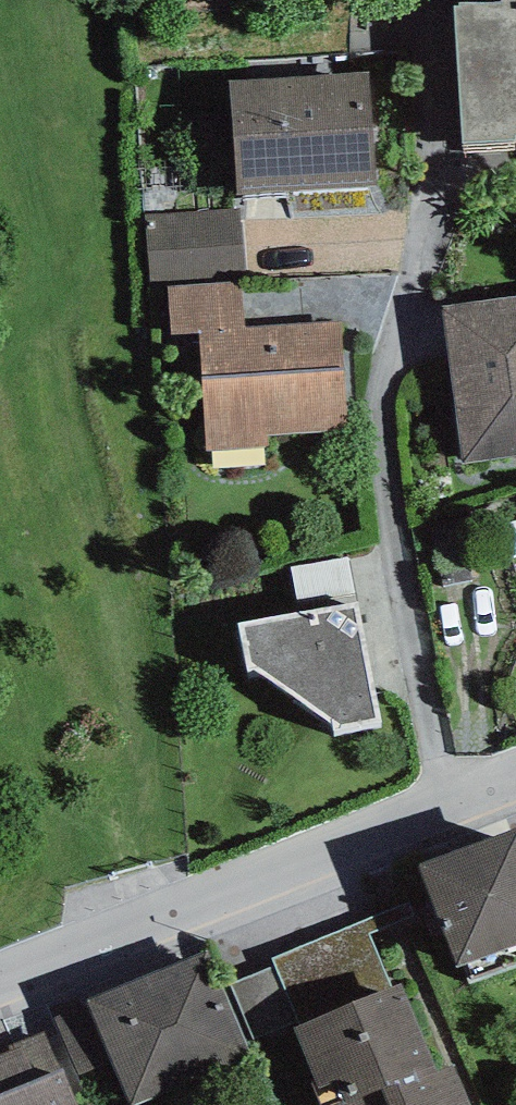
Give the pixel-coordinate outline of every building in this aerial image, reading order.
[(462,139),(515,137),(515,132),(515,0),(456,0),(462,139)] [(370,68),(231,77),(238,189),(378,180),(370,68)] [(146,212),(150,281),(245,275),(241,206),(146,212)] [(242,279),(164,287),(169,334),(213,329),(247,327),(242,279)] [(442,303),(464,461),(515,454),(515,293),(442,303)] [(247,327),(213,329),(216,372),(202,373),(207,445),(271,441),(270,431),(346,426),(339,321),(247,327)] [(350,556),(289,566),(295,600),(355,590),(350,556)] [(381,718),(359,600),(237,619),(244,658),(338,727),(381,718)] [(418,861),(457,964),(465,961),(472,980),(515,963),(515,825),(418,861)] [(274,955),(278,965),(300,1020),(293,1023),(325,1104),(476,1104),(458,1060),(437,1068),(402,979),(391,984),(371,933),(415,916),(409,901),(274,955)] [(206,948),(87,999),(89,1003),(113,1059),(131,1103),(250,1052),(206,948)] [(300,1020),(278,965),(230,984),(251,1039),(293,1023),(300,1020)] [(89,1003),(56,1017),(80,1073),(113,1059),(89,1003)] [(61,1065),(36,1077),(23,1044),(4,1053),(0,1044),(0,1104),(79,1104),(61,1065)]
